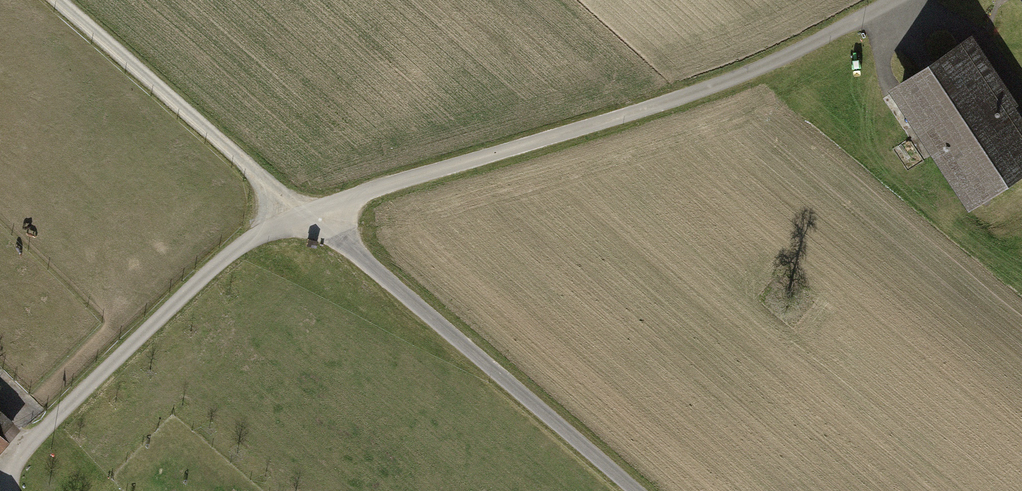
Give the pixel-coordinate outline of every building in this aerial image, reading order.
[(894,95),(973,215),(1021,183),(1021,108),(978,40),(894,95)] [(24,435),(0,411),(0,459),(24,435)]
